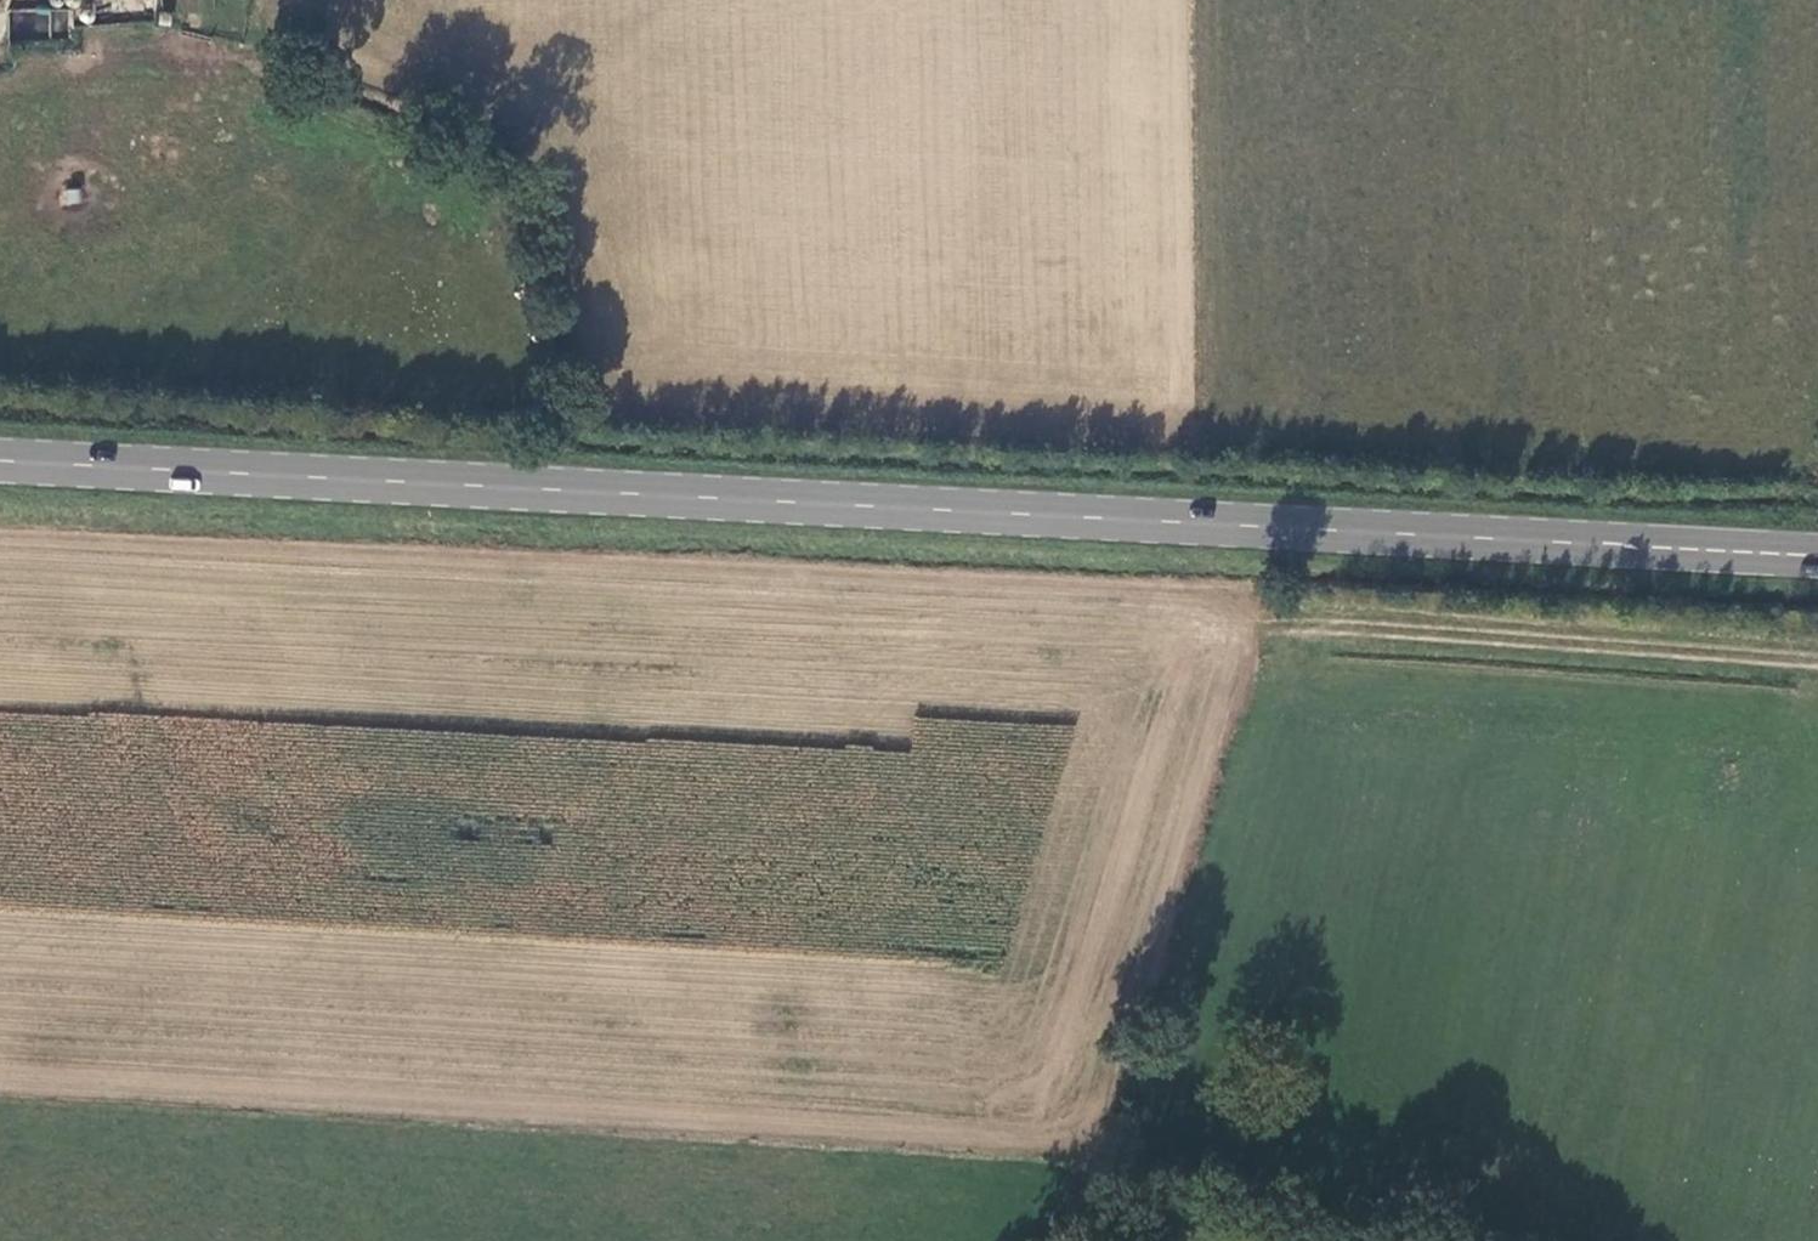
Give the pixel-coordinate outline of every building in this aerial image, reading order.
[(9,7),(8,40),(48,42),(49,8),(9,7)]
